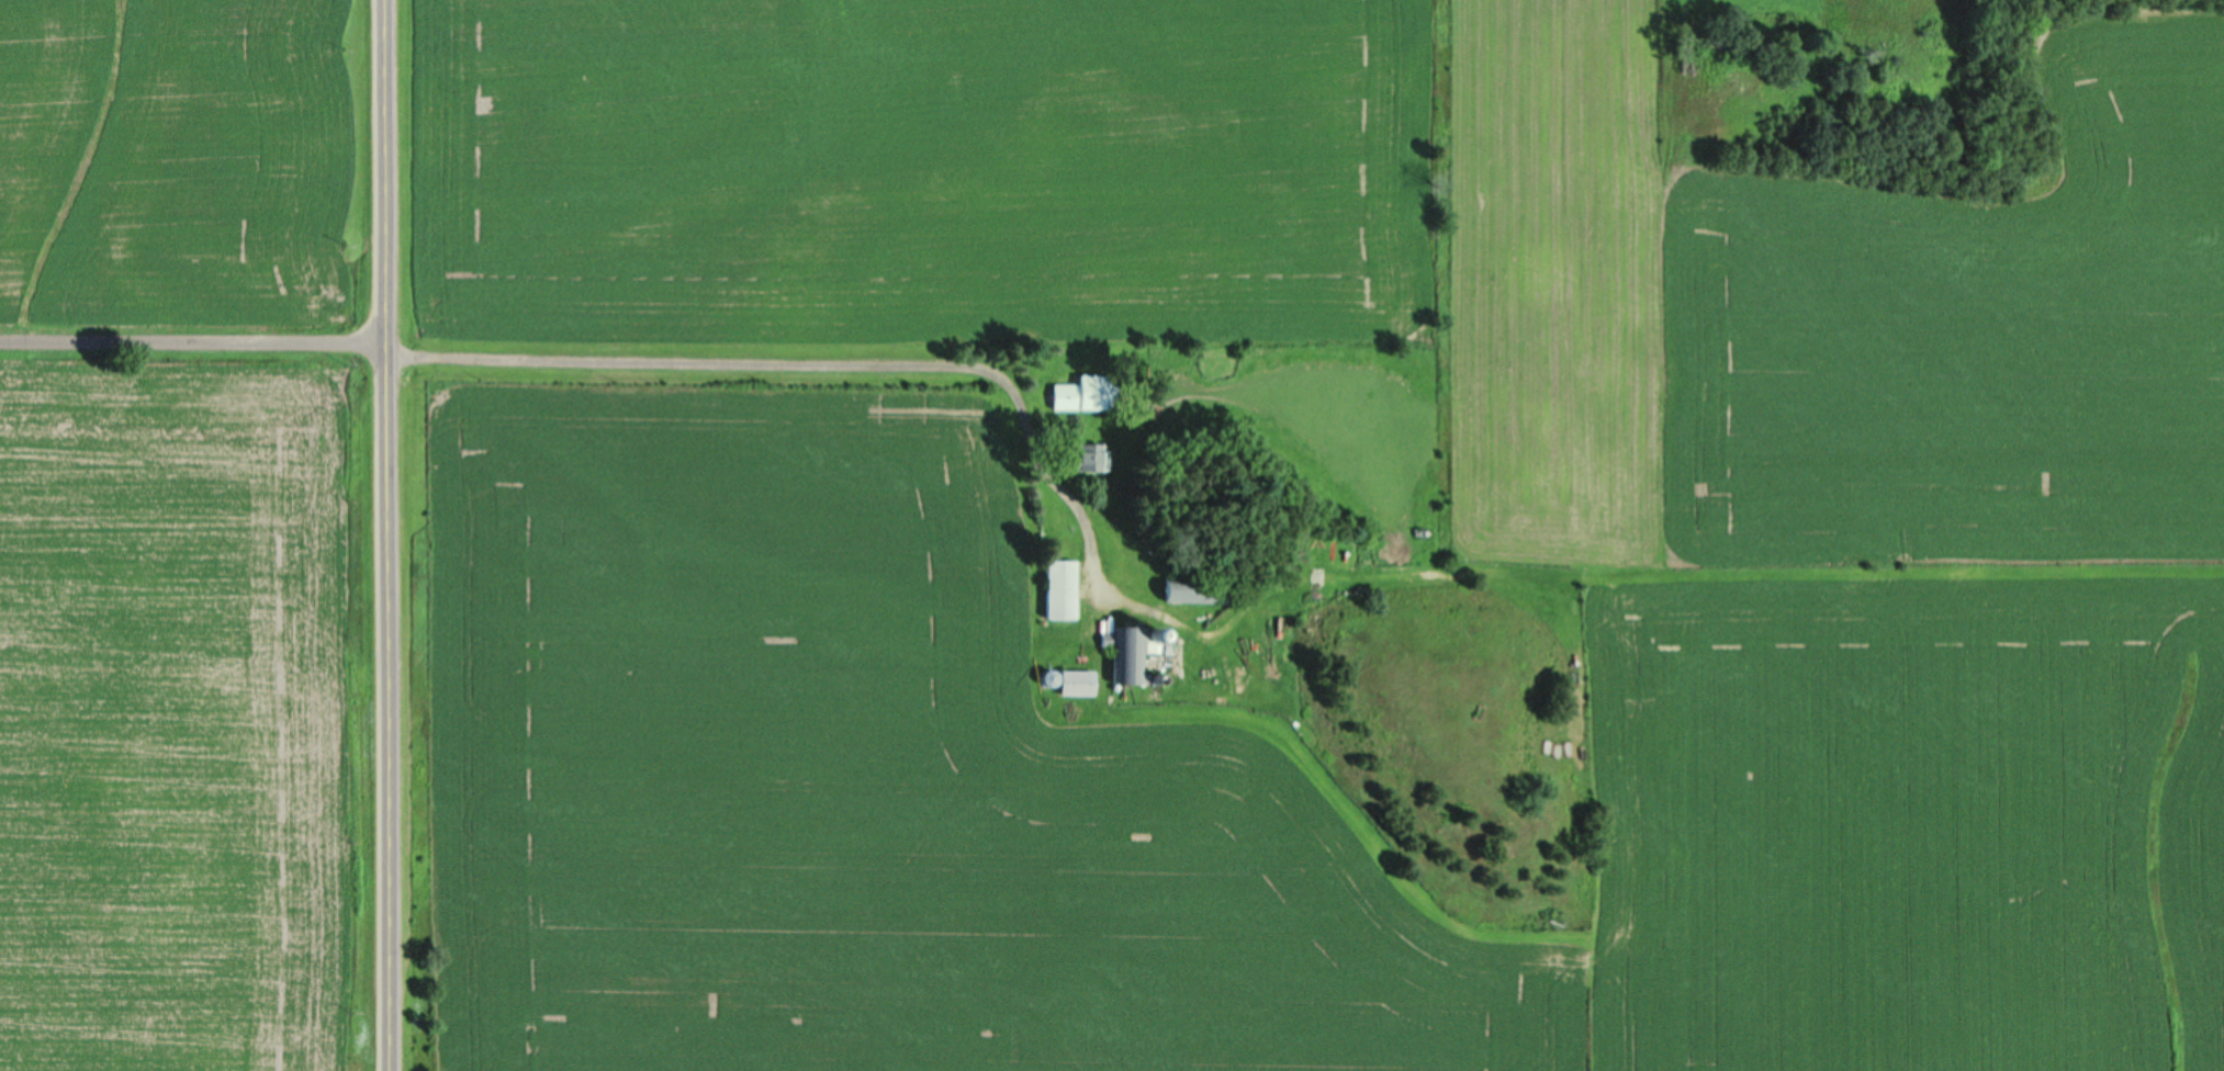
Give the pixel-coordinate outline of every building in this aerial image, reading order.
[(1108,409),(1108,374),(1077,374),(1077,384),(1052,384),(1052,409),(1108,409)] [(1104,443),(1073,443),(1073,472),(1104,472),(1104,443)] [(1290,568),(1356,568),(1356,535),(1290,535),(1290,568)] [(1077,618),(1077,559),(1044,559),(1044,618),(1077,618)] [(1226,602),(1226,583),(1163,583),(1163,602),(1226,602)] [(1113,684),(1144,685),(1146,643),(1162,644),(1163,628),(1114,627),(1113,684)] [(1094,670),(1059,670),(1059,696),(1094,696),(1094,670)]
